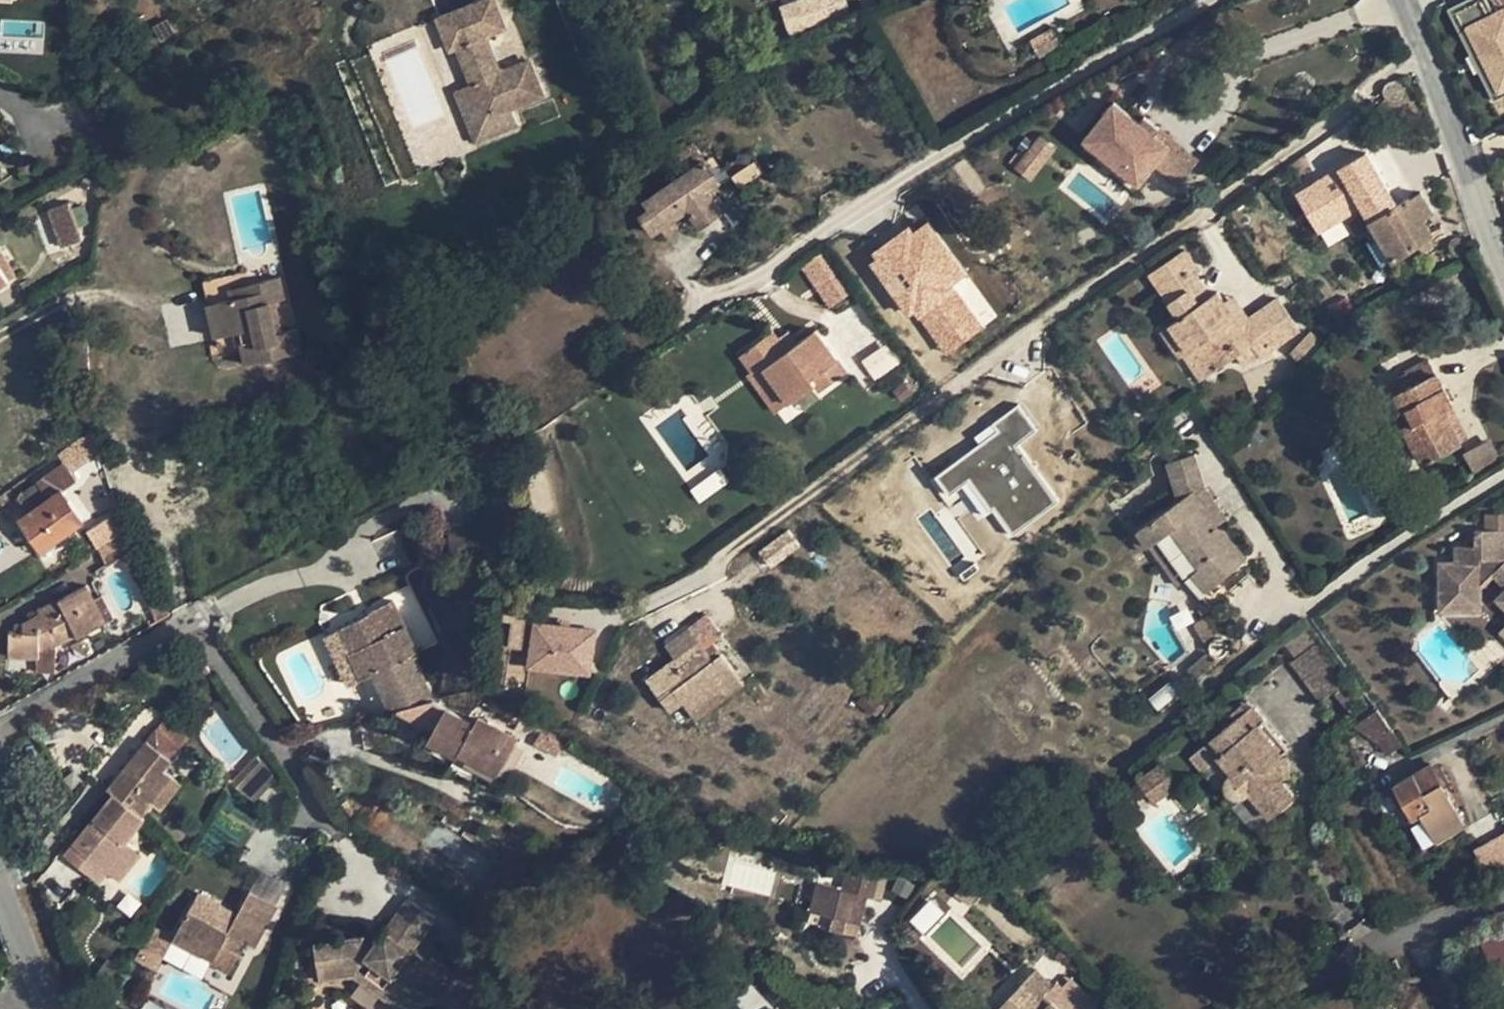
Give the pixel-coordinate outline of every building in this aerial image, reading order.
[(438,18),(450,49),(458,46),(473,84),(486,118),(512,108),(543,96),(529,61),(504,70),(498,67),(488,40),(490,34),(505,28),(494,0),(484,0),(438,18)] [(782,8),(791,34),(850,14),(846,0),(803,0),(782,8)] [(1442,5),(1489,106),(1503,99),(1503,3),(1489,10),(1484,0),(1452,0),(1442,5)] [(1031,39),(1039,56),(1062,44),(1052,27),(1031,39)] [(1106,99),(1113,90),(1101,81),(1094,90),(1106,99)] [(468,125),(486,118),(473,84),(455,90),(468,125)] [(1101,153),(1139,183),(1169,146),(1159,139),(1155,135),(1139,123),(1114,103),(1085,140),(1101,153)] [(486,118),(468,125),(475,143),(519,126),(512,108),(486,118)] [(1155,135),(1160,129),(1145,116),(1139,123),(1155,135)] [(1169,146),(1153,166),(1176,185),(1198,157),(1165,131),(1159,139),(1169,146)] [(1058,151),(1040,137),(1016,168),(1034,182),(1058,151)] [(717,178),(694,145),(673,158),(684,175),(636,207),(653,233),(660,229),(674,220),(689,210),(700,226),(722,212),(705,187),(717,178)] [(1139,183),(1101,153),(1096,159),(1135,189),(1139,183)] [(1297,193),(1315,224),(1332,214),(1336,221),(1389,191),(1367,153),(1297,193)] [(1412,198),(1410,196),(1371,221),(1378,233),(1394,258),(1394,260),(1419,243),(1431,234),(1433,232),(1422,218),(1433,211),(1421,193),(1412,198)] [(69,202),(49,209),(62,247),(83,240),(69,202)] [(926,218),(868,257),(938,359),(997,319),(976,289),(975,290),(926,218)] [(674,220),(660,229),(665,236),(679,227),(674,220)] [(1368,239),(1383,264),(1394,258),(1378,233),(1368,239)] [(1436,241),(1431,234),(1419,243),(1424,250),(1436,241)] [(16,276),(0,250),(0,286),(16,276)] [(1181,318),(1163,330),(1181,356),(1183,354),(1202,341),(1219,367),(1252,345),(1261,356),(1299,329),(1278,298),(1249,319),(1241,325),(1225,302),(1218,291),(1210,297),(1192,270),(1196,267),(1184,250),(1156,270),(1166,286),(1161,289),(1181,318)] [(802,265),(812,281),(834,266),(824,251),(802,265)] [(834,266),(812,281),(830,307),(851,292),(834,266)] [(1156,270),(1150,274),(1161,289),(1166,286),(1156,270)] [(245,271),(202,281),(218,349),(242,343),(246,364),(302,351),(297,329),(277,334),(270,303),(285,299),(280,277),(248,285),(245,271)] [(1233,296),(1225,302),(1241,325),(1249,319),(1233,296)] [(773,331),(741,355),(753,371),(754,372),(763,365),(790,402),(815,384),(821,391),(847,372),(816,330),(798,343),(787,351),(777,338),(773,331)] [(788,331),(777,338),(787,351),(798,343),(788,331)] [(1311,331),(1290,354),(1303,365),(1323,343),(1311,331)] [(1202,341),(1183,354),(1200,380),(1219,367),(1202,341)] [(870,378),(896,367),(887,348),(862,359),(870,378)] [(1405,426),(1422,462),(1461,441),(1444,407),(1452,403),(1453,403),(1437,373),(1435,374),(1428,359),(1405,371),(1406,374),(1390,382),(1411,423),(1405,426)] [(753,371),(749,374),(777,411),(790,402),(763,365),(754,372),(753,371)] [(1452,403),(1444,407),(1461,441),(1469,437),(1452,403)] [(1008,534),(1055,507),(1018,444),(1036,433),(1021,406),(970,436),(977,449),(932,475),(943,494),(960,484),(980,518),(994,510),(1008,534)] [(1464,453),(1477,479),(1503,465),(1491,438),(1464,453)] [(84,450),(80,453),(90,466),(87,469),(93,482),(97,486),(110,482),(97,443),(93,445),(84,450)] [(80,453),(64,464),(74,478),(87,469),(90,466),(80,453)] [(1167,463),(1179,500),(1193,490),(1203,483),(1194,455),(1167,463)] [(64,464),(37,482),(48,498),(28,513),(20,519),(39,546),(53,536),(57,541),(85,521),(63,491),(76,481),(74,478),(64,464)] [(17,496),(28,513),(48,498),(37,482),(17,496)] [(115,497),(110,482),(97,486),(104,500),(115,497)] [(1193,490),(1203,505),(1205,504),(1219,524),(1227,518),(1204,487),(1203,483),(1193,490)] [(1179,500),(1138,530),(1149,545),(1157,540),(1184,579),(1186,577),(1193,571),(1209,590),(1246,558),(1232,542),(1219,524),(1215,527),(1201,507),(1203,505),(1193,490),(1179,500)] [(110,514),(120,512),(117,501),(107,503),(110,514)] [(1203,505),(1201,507),(1215,527),(1219,524),(1205,504),(1203,505)] [(116,538),(125,533),(120,512),(110,514),(116,538)] [(1486,529),(1503,529),(1503,513),(1485,513),(1486,529)] [(1440,600),(1480,599),(1480,586),(1494,574),(1503,584),(1503,566),(1503,565),(1503,564),(1503,529),(1486,529),(1476,529),(1475,545),(1456,545),(1456,561),(1440,561),(1440,600)] [(1149,545),(1138,530),(1129,536),(1140,552),(1149,545)] [(770,567),(797,544),(786,531),(759,554),(770,567)] [(125,535),(99,551),(108,565),(123,557),(134,550),(125,535)] [(53,536),(39,546),(42,551),(57,541),(53,536)] [(1157,540),(1149,545),(1178,586),(1186,581),(1184,579),(1157,540)] [(1193,571),(1186,577),(1206,601),(1210,606),(1217,600),(1209,590),(1193,571)] [(10,630),(9,655),(37,656),(56,656),(57,643),(77,634),(79,637),(113,618),(102,596),(94,600),(86,585),(39,609),(39,608),(28,613),(31,620),(23,624),(23,631),(17,631),(10,630)] [(1480,599),(1440,600),(1441,610),(1480,609),(1480,599)] [(370,614),(340,628),(362,680),(363,679),(375,674),(391,711),(397,709),(433,701),(413,656),(417,654),(393,601),(369,612),(370,614)] [(1197,608),(1202,618),(1206,615),(1214,610),(1210,606),(1206,601),(1197,608)] [(1194,623),(1205,641),(1207,640),(1210,636),(1216,634),(1206,615),(1202,618),(1194,623)] [(506,669),(525,669),(527,620),(508,619),(506,669)] [(530,664),(532,665),(551,668),(589,674),(596,630),(537,621),(530,664)] [(340,628),(325,636),(349,686),(362,680),(340,628)] [(676,659),(647,680),(670,711),(683,701),(691,712),(722,688),(715,680),(732,667),(722,653),(713,659),(705,649),(690,628),(666,646),(676,659)] [(1221,638),(1217,638),(1214,639),(1211,641),(1209,644),(1209,647),(1209,651),(1210,651),(1211,654),(1214,656),(1218,657),(1221,656),(1224,655),(1227,652),(1228,649),(1228,645),(1227,642),(1224,639),(1221,638)] [(722,653),(713,643),(705,649),(713,659),(722,653)] [(1319,700),(1343,683),(1316,646),(1292,663),(1319,700)] [(56,656),(37,656),(37,670),(56,670),(56,656)] [(551,668),(532,665),(530,677),(549,680),(551,668)] [(732,667),(715,680),(722,688),(727,695),(744,683),(732,667)] [(375,674),(363,679),(380,713),(391,711),(375,674)] [(1147,695),(1155,710),(1177,698),(1170,684),(1147,695)] [(1348,684),(1335,695),(1354,718),(1368,706),(1348,684)] [(722,688),(691,712),(696,719),(727,695),(722,688)] [(433,701),(397,709),(433,731),(429,740),(457,755),(459,752),(497,774),(517,739),(479,717),(475,724),(433,701)] [(1252,707),(1213,739),(1223,751),(1218,755),(1220,758),(1233,773),(1228,778),(1227,781),(1227,783),(1227,788),(1229,792),(1233,795),(1237,796),(1240,796),(1243,795),(1245,794),(1249,791),(1270,815),(1293,795),(1283,783),(1282,778),(1279,758),(1279,757),(1288,750),(1252,707)] [(124,769),(108,789),(114,794),(142,816),(152,804),(174,777),(165,770),(190,737),(166,719),(135,756),(145,764),(138,773),(133,769),(130,773),(124,769)] [(1392,730),(1377,740),(1387,754),(1402,745),(1392,730)] [(541,732),(534,744),(557,756),(559,753),(564,744),(541,732)] [(1213,739),(1200,750),(1212,764),(1220,758),(1218,755),(1223,751),(1213,739)] [(570,749),(564,744),(559,753),(566,757),(570,749)] [(1200,750),(1192,756),(1204,770),(1212,764),(1200,750)] [(135,756),(124,769),(130,773),(133,769),(138,773),(145,764),(135,756)] [(1192,756),(1187,760),(1199,774),(1204,770),(1192,756)] [(275,778),(258,757),(233,785),(253,801),(275,778)] [(1282,778),(1291,777),(1289,757),(1279,758),(1282,778)] [(1213,763),(1227,781),(1228,778),(1233,773),(1220,758),(1213,763)] [(1176,785),(1160,762),(1137,778),(1153,801),(1176,785)] [(1430,764),(1394,785),(1413,818),(1423,813),(1438,840),(1465,825),(1430,764)] [(182,784),(174,777),(152,804),(160,811),(182,784)] [(142,816),(114,794),(65,855),(100,882),(110,869),(129,846),(125,843),(146,819),(142,816)] [(1490,876),(1503,871),(1503,833),(1476,849),(1490,876)] [(137,852),(129,846),(110,869),(118,876),(137,852)] [(736,852),(724,878),(770,898),(782,871),(736,852)] [(847,868),(842,890),(867,896),(876,898),(882,871),(855,866),(855,870),(847,868)] [(967,881),(959,892),(963,896),(972,885),(967,881)] [(842,890),(818,884),(811,910),(860,922),(867,896),(842,890)] [(959,892),(956,895),(970,906),(981,891),(972,885),(963,896),(959,892)] [(199,894),(175,936),(204,952),(214,957),(212,962),(230,971),(240,954),(237,952),(232,949),(237,939),(243,942),(254,948),(277,905),(250,891),(237,915),(199,894)] [(920,934),(945,912),(932,898),(908,920),(920,934)] [(318,964),(329,963),(332,979),(362,976),(351,991),(371,1005),(382,995),(389,986),(420,1008),(422,1008),(428,1001),(437,1002),(440,997),(457,1008),(473,988),(453,973),(417,949),(432,921),(402,899),(382,932),(313,942),(318,964)] [(204,952),(175,936),(169,948),(198,964),(204,952)] [(237,952),(243,942),(237,939),(232,949),(237,952)] [(1490,968),(1503,965),(1503,940),(1486,943),(1490,968)] [(1451,960),(1448,953),(1440,955),(1442,962),(1451,960)] [(329,963),(318,964),(320,980),(332,979),(329,963)] [(1393,964),(1375,973),(1380,983),(1398,975),(1393,964)] [(458,965),(453,973),(473,988),(480,980),(458,965)] [(1002,990),(1009,997),(1024,981),(1017,973),(1002,990)] [(1045,994),(1041,998),(1024,981),(1009,997),(998,1008),(1060,1008),(1045,994)] [(1045,994),(1060,1008),(1078,1008),(1082,1006),(1057,982),(1045,994)] [(400,1008),(420,1008),(389,986),(382,995),(400,1008)] [(437,1002),(447,1008),(457,1008),(440,997),(437,1002)]
